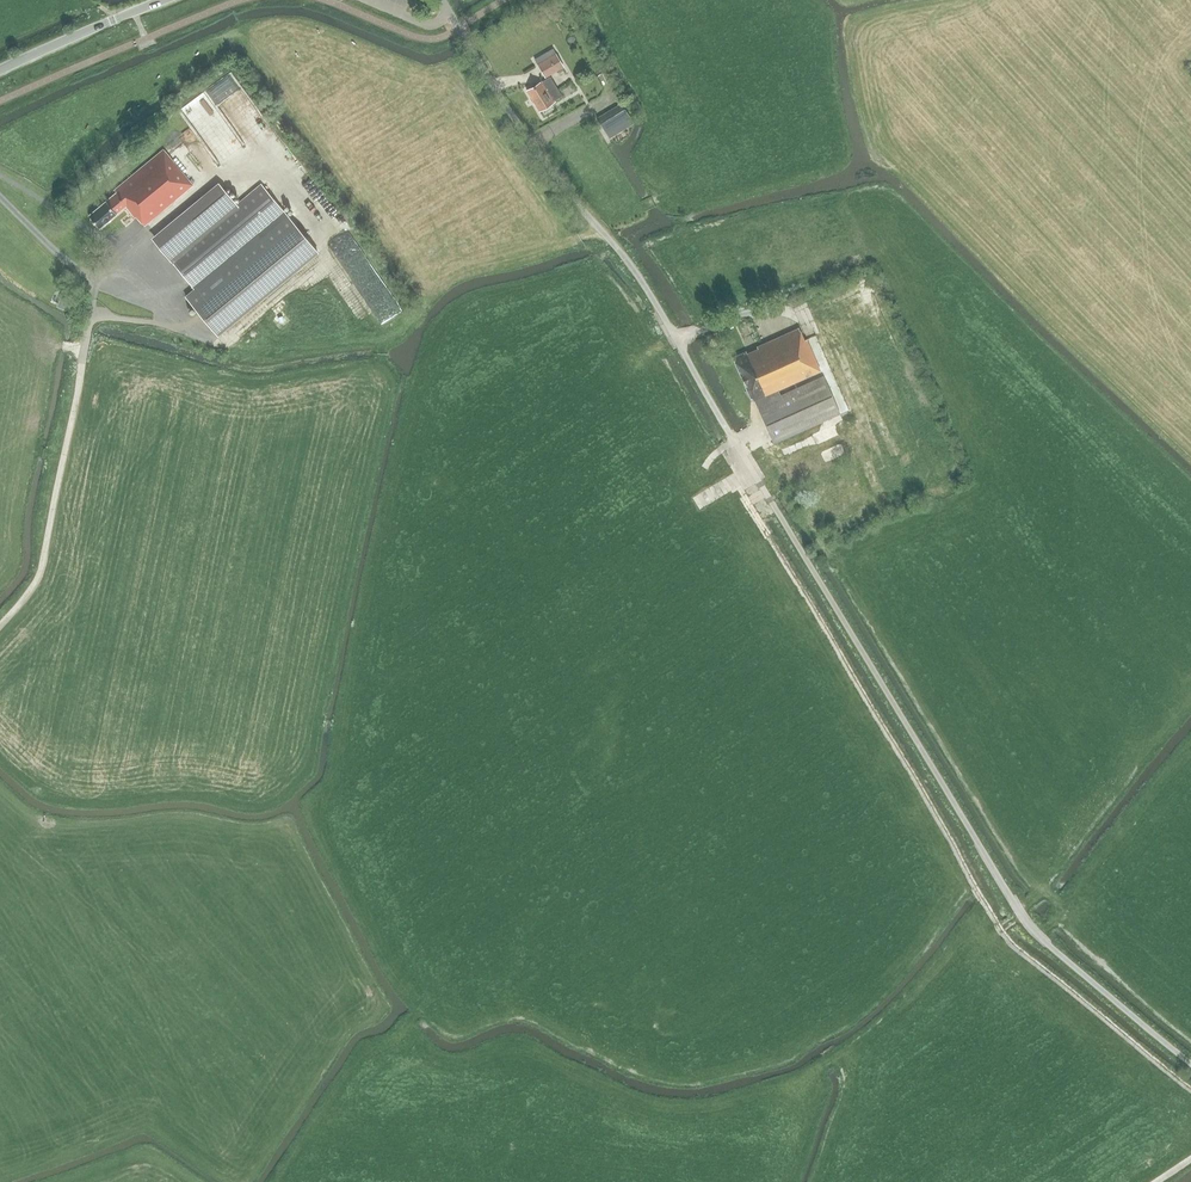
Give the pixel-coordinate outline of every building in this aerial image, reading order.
[(556,53),(537,64),(544,76),(545,78),(564,67),(556,53)] [(542,81),(526,90),(539,111),(555,101),(554,100),(562,96),(550,76),(545,79),(545,78),(544,76),(540,78),(542,81)] [(606,132),(630,118),(621,103),(597,118),(606,132)] [(144,225),(192,185),(163,150),(114,190),(116,192),(88,215),(99,228),(125,206),(135,217),(136,216),(144,225)] [(261,184),(236,205),(218,184),(152,238),(194,289),(193,290),(185,297),(217,335),(317,252),(286,214),(261,184)] [(402,309),(369,253),(352,264),(384,319),(402,309)] [(53,299),(70,307),(76,295),(58,287),(53,299)] [(839,414),(823,376),(780,395),(777,390),(820,371),(806,339),(804,340),(799,328),(757,347),(757,349),(747,353),(746,351),(732,357),(752,401),(755,400),(774,443),(839,414)]
